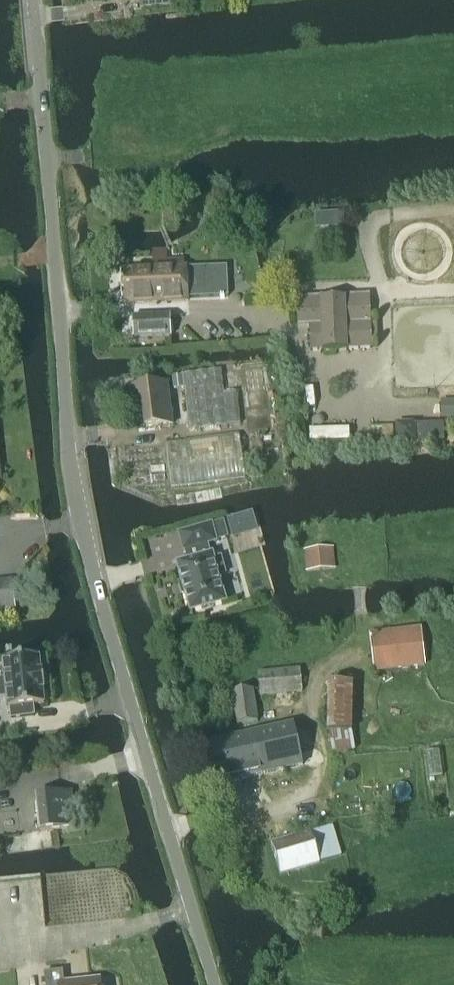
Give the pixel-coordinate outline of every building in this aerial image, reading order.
[(170,6),(170,0),(142,0),(143,8),(170,6)] [(153,269),(121,271),(123,304),(189,302),(189,299),(210,298),(209,267),(188,268),(166,269),(165,269),(165,262),(167,262),(167,260),(167,251),(163,251),(152,251),(152,252),(153,269)] [(348,349),(372,348),(370,298),(346,299),(345,298),(320,299),(320,300),(296,301),(297,324),(309,323),(310,351),(322,350),(323,351),(348,350),(348,349)] [(172,337),(171,316),(133,317),(134,338),(172,337)] [(263,366),(239,369),(220,372),(224,393),(236,391),(236,392),(242,391),(248,432),(272,429),(263,366)] [(220,372),(220,371),(181,376),(183,388),(189,431),(241,424),(236,392),(236,391),(224,393),(220,372)] [(181,376),(172,378),(174,390),(183,388),(181,376)] [(133,416),(144,414),(146,429),(172,425),(167,385),(130,390),(133,416)] [(171,487),(244,478),(239,434),(166,443),(171,487)] [(267,460),(272,466),(278,465),(281,458),(277,452),(270,453),(267,460)] [(230,518),(227,519),(232,539),(252,533),(256,532),(258,532),(255,522),(252,512),(238,516),(230,518)] [(178,565),(179,568),(183,585),(184,584),(186,592),(185,592),(191,612),(225,602),(218,577),(226,575),(221,557),(213,559),(212,555),(210,556),(207,545),(217,542),(216,541),(225,539),(229,538),(224,521),(212,525),(179,534),(184,551),(186,551),(189,562),(178,565)] [(335,568),(333,547),(303,550),(306,571),(335,568)] [(0,578),(0,618),(16,616),(15,609),(11,577),(0,578)] [(371,634),(375,671),(425,666),(421,628),(371,634)] [(0,680),(0,698),(7,697),(8,709),(10,708),(12,719),(34,716),(33,706),(44,705),(42,689),(45,689),(43,672),(41,672),(39,657),(3,661),(5,679),(0,680)] [(261,696),(303,692),(301,669),(259,673),(261,696)] [(329,684),(328,732),(353,733),(354,684),(329,684)] [(253,690),(233,694),(238,726),(258,722),(253,690)] [(293,724),(253,733),(253,732),(252,733),(203,744),(212,786),(261,775),(262,776),(262,775),(302,767),(293,724)] [(37,796),(41,831),(75,827),(71,792),(37,796)] [(321,863),(320,862),(341,856),(333,826),(312,833),(272,845),(281,875),(321,863)] [(100,980),(64,983),(63,971),(44,973),(46,984),(101,984),(100,980)]
